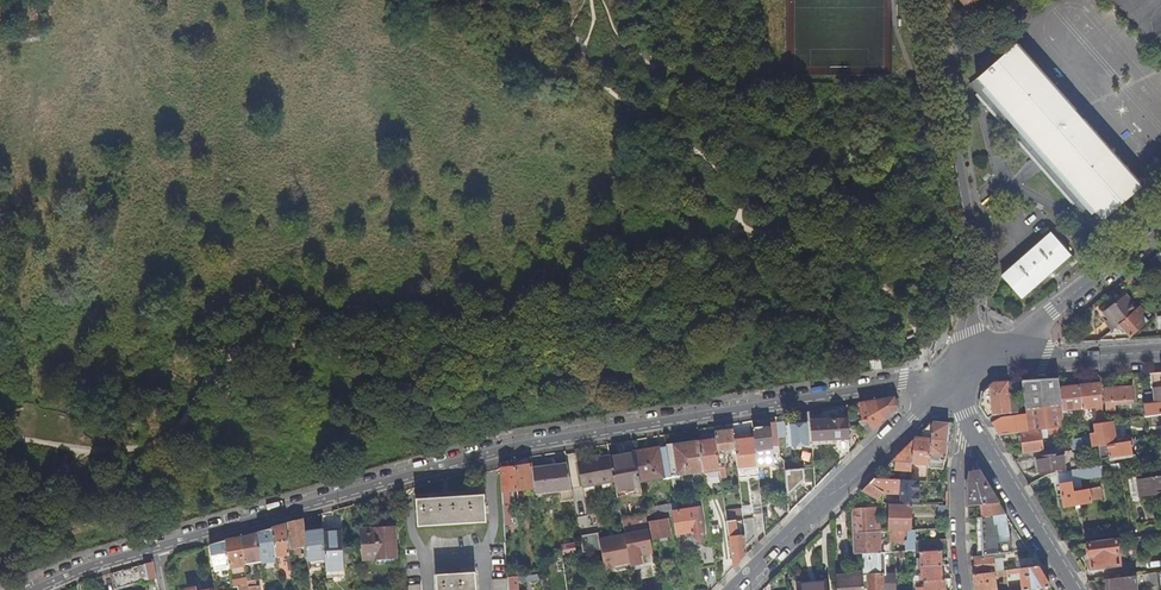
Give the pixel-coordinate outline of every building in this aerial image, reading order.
[(1016,42),(1000,57),(992,48),(980,59),(988,68),(970,83),(1094,223),(1140,184),(1016,42)] [(1052,230),(1002,272),(1020,293),(1070,251),(1052,230)] [(1103,311),(1114,324),(1136,304),(1127,293),(1103,311)] [(1138,307),(1136,304),(1114,324),(1116,327),(1138,307)] [(1119,325),(1130,337),(1151,319),(1149,316),(1143,322),(1133,312),(1119,325)] [(870,363),(871,373),(882,371),(880,361),(870,363)] [(1144,405),(1145,417),(1160,415),(1160,374),(1160,373),(1151,373),(1154,392),(1158,391),(1159,404),(1144,405)] [(1031,381),(1018,381),(1020,397),(1024,396),(1026,412),(1027,412),(1028,415),(1001,417),(991,423),(994,428),(999,436),(1021,433),(1030,432),(1059,428),(1065,428),(1065,424),(1063,411),(1059,388),(1058,379),(1041,380),(1041,384),(1031,385),(1031,381)] [(994,415),(1011,413),(1007,382),(1001,382),(994,383),(982,392),(980,406),(988,419),(994,415)] [(1011,413),(1018,413),(1014,382),(1007,382),(1011,413)] [(1103,406),(1100,384),(1080,386),(1082,409),(1103,406)] [(1059,388),(1063,411),(1082,409),(1080,386),(1059,388)] [(1133,387),(1104,389),(1106,411),(1116,411),(1115,401),(1123,401),(1124,404),(1134,404),(1133,387)] [(859,403),(862,420),(865,419),(873,429),(890,412),(897,406),(894,397),(859,403)] [(848,427),(848,419),(811,421),(813,445),(837,443),(837,451),(840,453),(841,462),(849,453),(848,427)] [(865,419),(862,420),(859,422),(868,434),(873,429),(865,419)] [(929,464),(931,438),(933,420),(898,455),(893,461),(912,462),(929,464)] [(931,438),(948,440),(950,422),(940,421),(933,420),(931,438)] [(770,423),(771,429),(773,446),(779,446),(778,439),(777,423),(777,422),(770,423)] [(785,422),(777,423),(778,439),(787,438),(785,422)] [(809,444),(808,422),(797,422),(797,425),(791,426),(792,445),(809,444)] [(1070,442),(1071,451),(1075,450),(1085,449),(1099,447),(1117,444),(1113,422),(1093,425),(1094,433),(1090,434),(1090,438),(1070,442)] [(849,453),(860,443),(859,442),(858,426),(848,427),(849,453)] [(773,446),(771,429),(765,429),(764,427),(754,428),(755,438),(757,462),(758,466),(774,465),(773,446)] [(1030,432),(1021,433),(1024,453),(1043,450),(1042,438),(1048,437),(1048,434),(1052,433),(1052,434),(1060,433),(1059,428),(1030,432)] [(718,451),(725,450),(736,449),(735,440),(734,429),(715,431),(716,439),(718,451)] [(737,464),(757,462),(755,438),(735,440),(736,449),(737,464)] [(929,464),(928,468),(943,469),(944,458),(946,458),(947,445),(951,445),(952,441),(948,440),(931,438),(929,464)] [(703,471),(720,469),(718,458),(718,451),(716,439),(699,442),(703,471)] [(1142,444),(1142,440),(1141,440),(1117,444),(1099,447),(1101,459),(1132,454),(1132,453),(1139,452),(1138,444),(1142,444)] [(679,475),(703,471),(699,442),(667,447),(672,478),(680,477),(679,475)] [(664,479),(672,478),(667,447),(635,453),(641,482),(664,478),(664,479)] [(618,497),(642,492),(641,482),(635,453),(635,451),(609,456),(610,456),(614,481),(618,497)] [(1058,472),(1064,471),(1061,453),(1037,457),(1039,472),(1057,469),(1058,472)] [(614,481),(610,456),(578,462),(582,487),(614,481)] [(727,476),(724,457),(718,458),(720,469),(721,477),(727,476)] [(912,462),(893,461),(884,469),(911,472),(912,462)] [(526,489),(532,488),(535,488),(533,470),(533,463),(515,467),(517,490),(517,493),(520,493),(520,490),(526,489)] [(574,498),(568,464),(533,470),(535,488),(536,494),(559,491),(560,500),(574,498)] [(502,491),(509,491),(517,490),(515,467),(501,468),(502,491)] [(1088,479),(1087,468),(1078,470),(1064,471),(1058,472),(1063,507),(1091,502),(1091,501),(1102,499),(1100,488),(1082,490),(1081,488),(1073,489),(1071,482),(1088,479)] [(969,482),(969,506),(983,505),(999,504),(989,488),(981,475),(979,472),(970,473),(969,482)] [(1136,474),(1128,475),(1131,496),(1139,494),(1139,496),(1160,493),(1160,476),(1137,480),(1136,474)] [(899,494),(900,479),(876,478),(870,483),(862,491),(878,500),(882,495),(882,493),(899,494)] [(919,504),(920,480),(910,480),(901,479),(900,494),(900,504),(912,504),(919,504)] [(485,494),(417,499),(419,526),(487,521),(485,494)] [(511,524),(510,501),(503,501),(504,524),(511,524)] [(671,503),(662,505),(664,513),(672,511),(672,513),(672,512),(671,503)] [(889,504),(888,530),(891,530),(891,541),(908,541),(909,541),(909,530),(912,530),(912,504),(900,504),(889,504)] [(999,504),(983,505),(984,517),(1005,515),(1003,510),(999,504)] [(647,516),(664,513),(662,505),(645,508),(647,515),(647,516)] [(700,507),(678,511),(672,512),(672,513),(676,534),(692,532),(692,537),(700,544),(706,535),(705,535),(700,507)] [(862,553),(880,552),(879,508),(852,509),(853,554),(862,553)] [(622,520),(620,511),(612,512),(614,523),(622,522),(622,520)] [(631,524),(648,521),(647,516),(647,515),(622,520),(622,522),(623,528),(631,526),(631,524)] [(743,515),(731,516),(731,521),(736,520),(738,535),(745,534),(743,519),(743,515)] [(976,518),(977,557),(1001,554),(1008,553),(1011,553),(1005,515),(984,517),(976,518)] [(731,521),(731,516),(727,517),(734,567),(741,560),(747,554),(746,545),(745,534),(738,535),(736,520),(731,521)] [(290,548),(307,546),(305,523),(304,518),(297,521),(287,523),(290,548)] [(753,518),(743,519),(745,534),(746,545),(755,535),(753,518)] [(668,519),(650,522),(653,539),(661,538),(661,542),(667,541),(666,538),(671,537),(668,519)] [(307,546),(309,560),(326,558),(324,531),(324,528),(312,530),(311,522),(305,523),(307,546)] [(290,554),(290,548),(287,523),(273,527),(276,555),(290,554)] [(263,560),(263,563),(277,562),(276,555),(273,527),(269,528),(259,531),(259,533),(263,560)] [(395,527),(363,529),(365,559),(397,557),(395,527)] [(326,558),(327,569),(344,568),(342,530),(324,531),(326,558)] [(649,530),(625,535),(629,555),(630,560),(631,565),(643,563),(641,553),(653,551),(649,530)] [(245,559),(246,562),(263,560),(259,533),(253,534),(242,537),(245,559)] [(229,562),(245,559),(242,537),(229,539),(225,540),(229,562)] [(215,571),(231,568),(230,567),(229,562),(225,540),(219,542),(210,544),(215,571)] [(921,551),(941,550),(947,550),(947,540),(916,541),(916,551),(921,551)] [(1121,566),(1118,540),(1088,544),(1088,545),(1087,546),(1087,552),(1090,552),(1092,570),(1121,566)] [(916,541),(909,541),(908,541),(907,552),(913,551),(916,551),(916,541)] [(573,544),(561,546),(562,555),(575,553),(573,544)] [(716,565),(714,545),(697,548),(699,563),(696,563),(697,567),(716,565)] [(921,562),(919,562),(919,566),(921,566),(942,565),(944,565),(944,561),(941,562),(941,550),(921,551),(921,562)] [(880,552),(862,553),(863,571),(864,575),(869,575),(885,574),(883,553),(883,552),(880,552)] [(995,572),(994,561),(994,557),(975,559),(975,557),(972,557),(974,574),(993,572),(995,572)] [(201,561),(202,570),(210,568),(208,560),(201,561)] [(148,579),(156,578),(153,561),(140,564),(110,572),(112,582),(147,576),(148,579)] [(202,570),(201,561),(193,563),(198,587),(198,589),(206,589),(202,570)] [(922,571),(919,571),(919,580),(924,580),(945,579),(945,576),(942,576),(942,565),(921,566),(922,571)] [(1022,586),(1023,589),(1026,589),(1038,588),(1048,587),(1050,587),(1045,578),(1038,567),(1006,571),(1007,574),(1021,573),(1022,586)] [(837,576),(838,589),(865,589),(864,575),(863,571),(850,572),(850,575),(837,576)] [(1008,588),(1007,574),(1006,571),(997,572),(997,577),(1003,577),(1005,589),(1000,589),(1008,589),(1008,588)] [(476,572),(438,575),(439,589),(477,589),(476,572)] [(993,572),(974,574),(976,586),(977,589),(996,589),(993,572)] [(1150,587),(1159,586),(1157,573),(1148,574),(1150,587)] [(519,582),(540,580),(540,574),(508,577),(508,578),(509,589),(519,589),(519,582)] [(869,575),(869,589),(895,589),(895,574),(885,574),(869,575)] [(239,575),(232,577),(234,586),(243,585),(249,583),(249,580),(248,575),(240,576),(239,575)] [(1136,575),(1105,579),(1106,588),(1110,588),(1110,589),(1137,589),(1136,575)] [(293,579),(294,589),(304,589),(303,578),(293,579)] [(508,578),(493,579),(494,589),(509,589),(508,578)] [(259,585),(257,585),(256,579),(249,580),(249,583),(250,589),(260,589),(259,585)] [(948,589),(946,589),(945,579),(924,580),(925,587),(917,587),(917,589),(948,589)]
